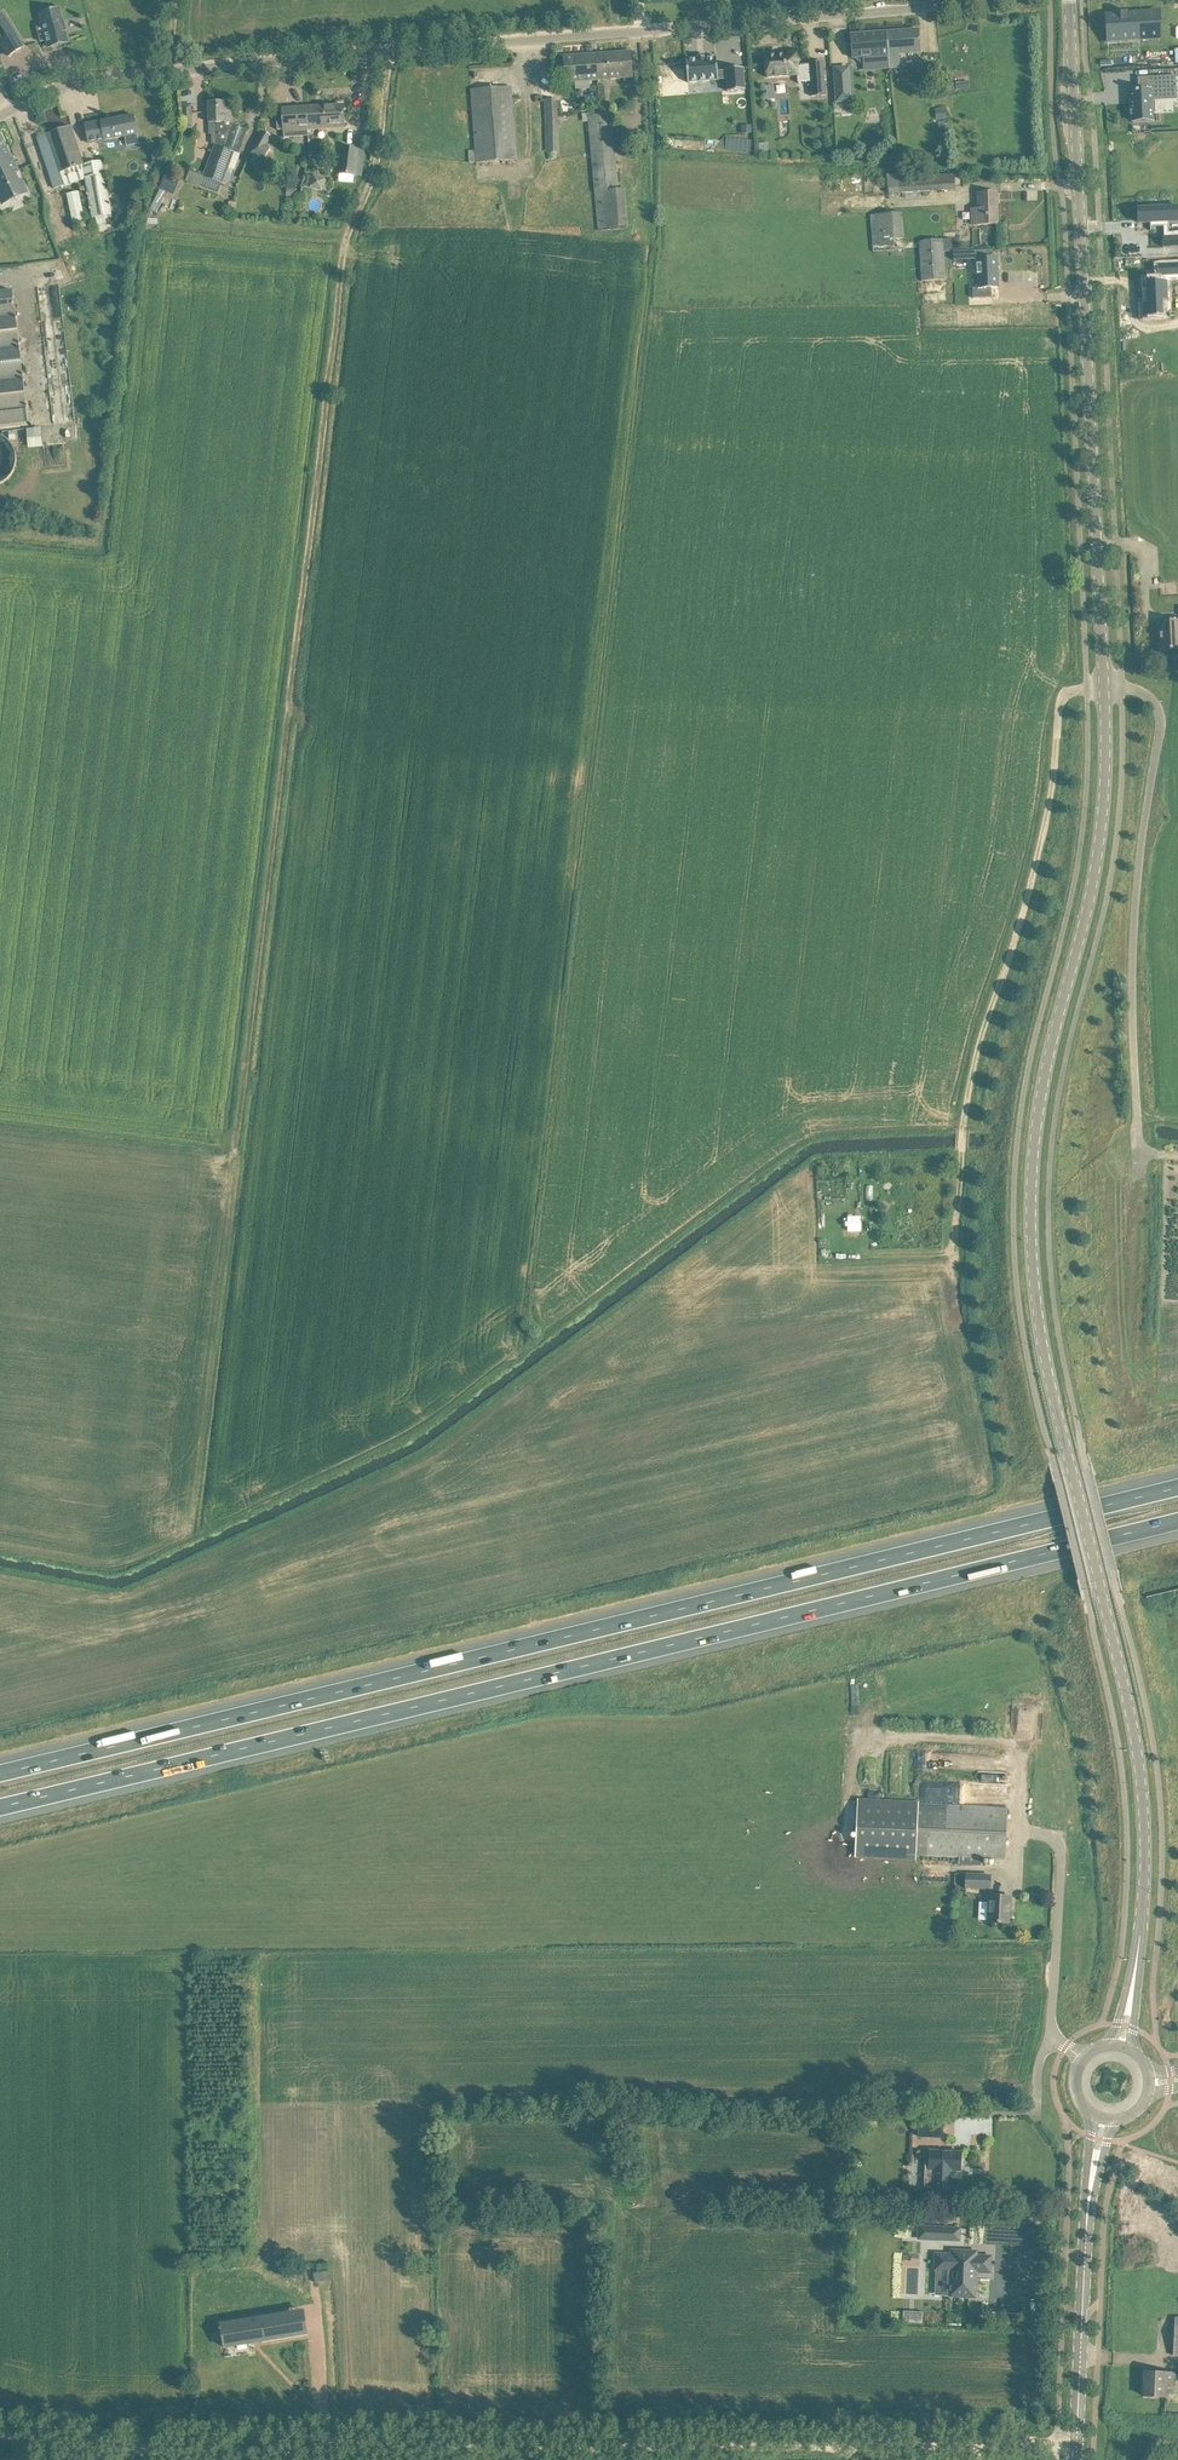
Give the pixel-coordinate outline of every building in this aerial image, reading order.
[(60,6),(36,12),(40,26),(35,27),(39,42),(44,41),(46,49),(69,42),(60,6)] [(1159,11),(1106,15),(1108,40),(1160,37),(1159,11)] [(0,15),(0,25),(8,38),(1,43),(8,55),(24,46),(3,13),(0,15)] [(920,51),(919,41),(918,29),(850,34),(852,58),(881,55),(882,68),(890,68),(900,67),(899,53),(920,51)] [(798,83),(810,82),(809,67),(805,67),(798,67),(797,64),(799,64),(798,50),(781,51),(782,54),(777,54),(765,55),(767,77),(797,74),(798,83)] [(631,52),(563,57),(566,83),(633,77),(631,52)] [(718,80),(717,57),(716,57),(705,58),(705,57),(697,58),(698,59),(687,60),(687,59),(686,59),(688,82),(689,82),(718,80)] [(823,61),(809,63),(809,67),(810,82),(811,96),(826,95),(823,61)] [(852,101),(851,99),(849,67),(834,68),(836,102),(852,101)] [(743,69),(744,69),(743,68),(726,69),(726,70),(728,90),(728,91),(745,90),(745,89),(743,69)] [(1137,90),(1131,91),(1133,121),(1153,120),(1152,112),(1155,112),(1154,100),(1154,97),(1168,97),(1167,76),(1175,76),(1176,76),(1176,75),(1145,77),(1146,90),(1139,90),(1137,90)] [(969,80),(955,82),(956,89),(970,88),(969,80)] [(516,159),(512,98),(511,86),(471,89),(476,150),(468,150),(469,163),(477,162),(516,159)] [(557,98),(544,99),(545,152),(559,151),(557,98)] [(215,143),(202,176),(222,183),(223,184),(225,179),(228,180),(231,174),(227,172),(228,168),(231,160),(234,152),(239,153),(240,152),(239,152),(243,140),(247,129),(232,124),(231,123),(231,121),(231,108),(225,109),(225,102),(208,102),(209,115),(209,121),(209,133),(214,133),(215,143)] [(345,123),(344,117),(344,105),(306,107),(308,129),(327,128),(345,127),(345,123)] [(306,107),(282,108),(282,111),(276,111),(278,130),(284,129),(284,137),(308,136),(308,129),(306,107)] [(945,108),(935,109),(936,120),(946,119),(945,108)] [(611,112),(589,113),(593,159),(599,229),(611,228),(608,191),(618,190),(611,112)] [(86,124),(88,136),(89,143),(125,137),(127,146),(139,144),(134,115),(86,124)] [(86,179),(92,220),(112,217),(108,194),(102,161),(84,165),(71,126),(37,138),(55,190),(86,179)] [(272,136),(263,131),(262,130),(250,153),(264,160),(271,147),(267,145),(272,136)] [(23,178),(20,179),(17,172),(20,171),(12,154),(11,154),(1,134),(0,134),(0,202),(2,206),(30,193),(23,178)] [(355,176),(359,149),(342,146),(338,173),(355,176)] [(154,161),(164,160),(162,149),(152,150),(154,161)] [(169,171),(160,188),(173,194),(181,178),(181,177),(169,171)] [(888,194),(941,191),(955,190),(955,183),(962,182),(961,174),(954,174),(954,173),(898,177),(898,174),(887,175),(888,194)] [(322,191),(326,179),(313,175),(310,187),(322,191)] [(67,193),(73,222),(85,219),(79,191),(67,193)] [(971,225),(986,224),(998,224),(997,192),(979,193),(979,208),(971,208),(971,225)] [(129,211),(127,202),(117,204),(119,213),(129,211)] [(229,202),(228,209),(236,210),(237,202),(229,202)] [(1138,208),(1138,223),(1150,222),(1150,231),(1151,231),(1151,227),(1164,226),(1164,232),(1169,232),(1168,221),(1177,221),(1177,220),(1177,208),(1177,207),(1168,207),(1168,205),(1149,205),(1149,208),(1138,208)] [(904,213),(871,214),(873,250),(905,249),(904,213)] [(1162,236),(1162,247),(1177,246),(1177,232),(1169,232),(1164,232),(1164,236),(1162,236)] [(952,239),(919,240),(920,249),(920,250),(921,272),(922,281),(927,281),(945,280),(945,270),(944,253),(943,252),(953,251),(952,243),(952,239)] [(977,257),(989,256),(989,251),(953,253),(953,261),(977,260),(977,257)] [(989,256),(977,257),(977,260),(978,288),(999,287),(998,255),(989,256)] [(1147,307),(1148,315),(1150,315),(1150,318),(1172,317),(1171,291),(1171,279),(1177,278),(1177,266),(1160,267),(1161,279),(1162,279),(1163,285),(1149,285),(1150,307),(1147,307)] [(28,422),(13,290),(0,292),(0,426),(28,422)] [(28,447),(43,447),(42,427),(27,427),(28,447)] [(1,483),(5,481),(8,478),(11,474),(14,470),(15,466),(16,459),(16,454),(14,447),(11,443),(8,440),(5,437),(0,434),(0,483),(1,483)] [(1173,649),(1177,649),(1177,621),(1159,622),(1160,633),(1161,633),(1161,638),(1160,638),(1160,650),(1173,649)] [(860,1229),(860,1217),(848,1217),(848,1229),(860,1229)] [(904,1776),(904,1757),(889,1756),(888,1775),(904,1776)] [(918,1804),(918,1803),(859,1800),(856,1855),(915,1858),(916,1854),(959,1856),(958,1864),(982,1865),(982,1857),(1004,1858),(1007,1808),(918,1804)] [(991,1873),(974,1873),(967,1872),(966,1889),(990,1890),(991,1873)] [(1011,1896),(999,1896),(989,1895),(988,1922),(1008,1923),(1009,1906),(1011,1906),(1011,1896)] [(860,2122),(875,2121),(875,2108),(860,2108),(860,2110),(856,2110),(855,2118),(860,2118),(860,2122)] [(920,2117),(919,2137),(943,2138),(943,2118),(920,2117)] [(961,2152),(949,2152),(929,2151),(928,2163),(925,2163),(924,2187),(933,2187),(933,2189),(950,2189),(951,2174),(947,2174),(948,2169),(960,2170),(961,2152)] [(961,2227),(933,2226),(932,2240),(961,2241),(961,2227)] [(977,2251),(969,2251),(952,2250),(952,2255),(937,2254),(936,2269),(951,2270),(950,2296),(975,2297),(976,2271),(982,2271),(982,2269),(982,2256),(977,2256),(977,2251)] [(328,2270),(314,2272),(315,2282),(330,2280),(328,2270)] [(304,2308),(220,2322),(224,2348),(309,2334),(304,2308)] [(1174,2385),(1175,2373),(1145,2371),(1144,2396),(1166,2396),(1163,2396),(1163,2384),(1174,2385)] [(451,2416),(452,2404),(444,2404),(443,2416),(451,2416)]
